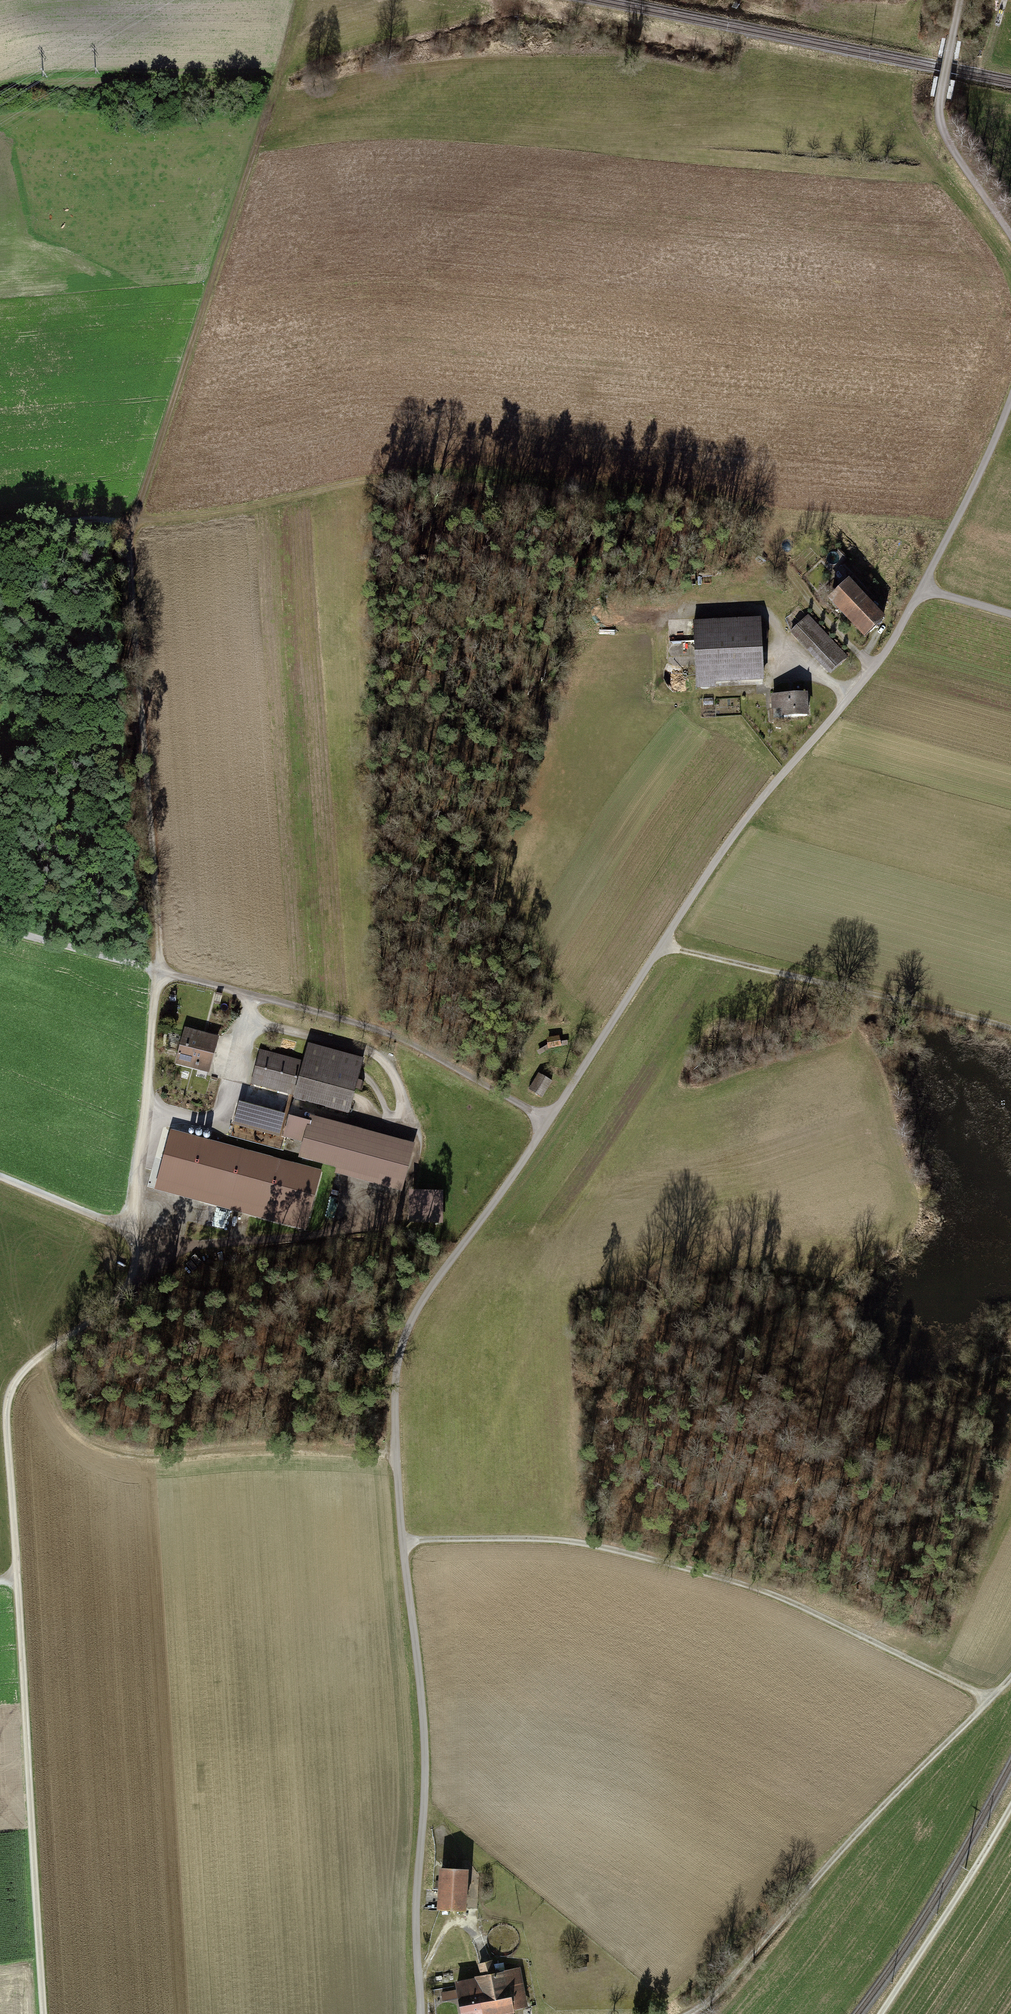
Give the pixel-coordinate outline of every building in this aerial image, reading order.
[(883,620),(848,583),(830,599),(865,636),(883,620)] [(846,656),(808,616),(791,632),(829,672),(846,656)] [(763,675),(760,621),(737,622),(738,637),(695,639),(697,687),(715,686),(714,677),(763,675)] [(806,694),(772,696),(773,708),(783,708),(784,717),(807,716),(806,694)] [(217,1038),(185,1029),(181,1045),(166,1041),(166,1049),(179,1053),(177,1060),(197,1065),(197,1068),(208,1071),(217,1038)] [(558,1037),(548,1039),(549,1047),(559,1045),(558,1037)] [(295,1098),(348,1112),(355,1088),(361,1089),(363,1081),(357,1080),(363,1059),(309,1044),(304,1062),(261,1050),(252,1083),(295,1095),(295,1098)] [(550,1083),(539,1076),(531,1089),(542,1095),(550,1083)] [(281,1115),(239,1104),(234,1124),(275,1135),(281,1115)] [(398,1188),(409,1150),(289,1117),(284,1137),(306,1143),(302,1156),(338,1166),(337,1171),(398,1188)] [(321,1172),(170,1132),(163,1159),(171,1161),(163,1191),(305,1229),(321,1172)] [(411,1220),(442,1220),(442,1191),(411,1191),(411,1220)] [(210,1205),(205,1223),(219,1227),(224,1209),(210,1205)] [(466,1870),(442,1869),(439,1907),(464,1909),(466,1870)] [(493,1951),(497,1954),(502,1956),(507,1956),(512,1954),(516,1950),(519,1946),(520,1940),(519,1935),(517,1930),(513,1927),(508,1925),(502,1924),(498,1926),(493,1928),(490,1932),(488,1937),(488,1942),(489,1947),(493,1951)] [(457,1982),(458,1989),(442,1992),(443,1998),(460,1995),(463,2013),(465,2013),(512,2005),(512,2003),(506,1972),(495,1974),(491,1962),(479,1965),(484,1977),(476,1978),(477,1982),(471,1983),(470,1979),(457,1982)] [(520,1970),(506,1972),(512,2003),(525,2001),(520,1970)]
